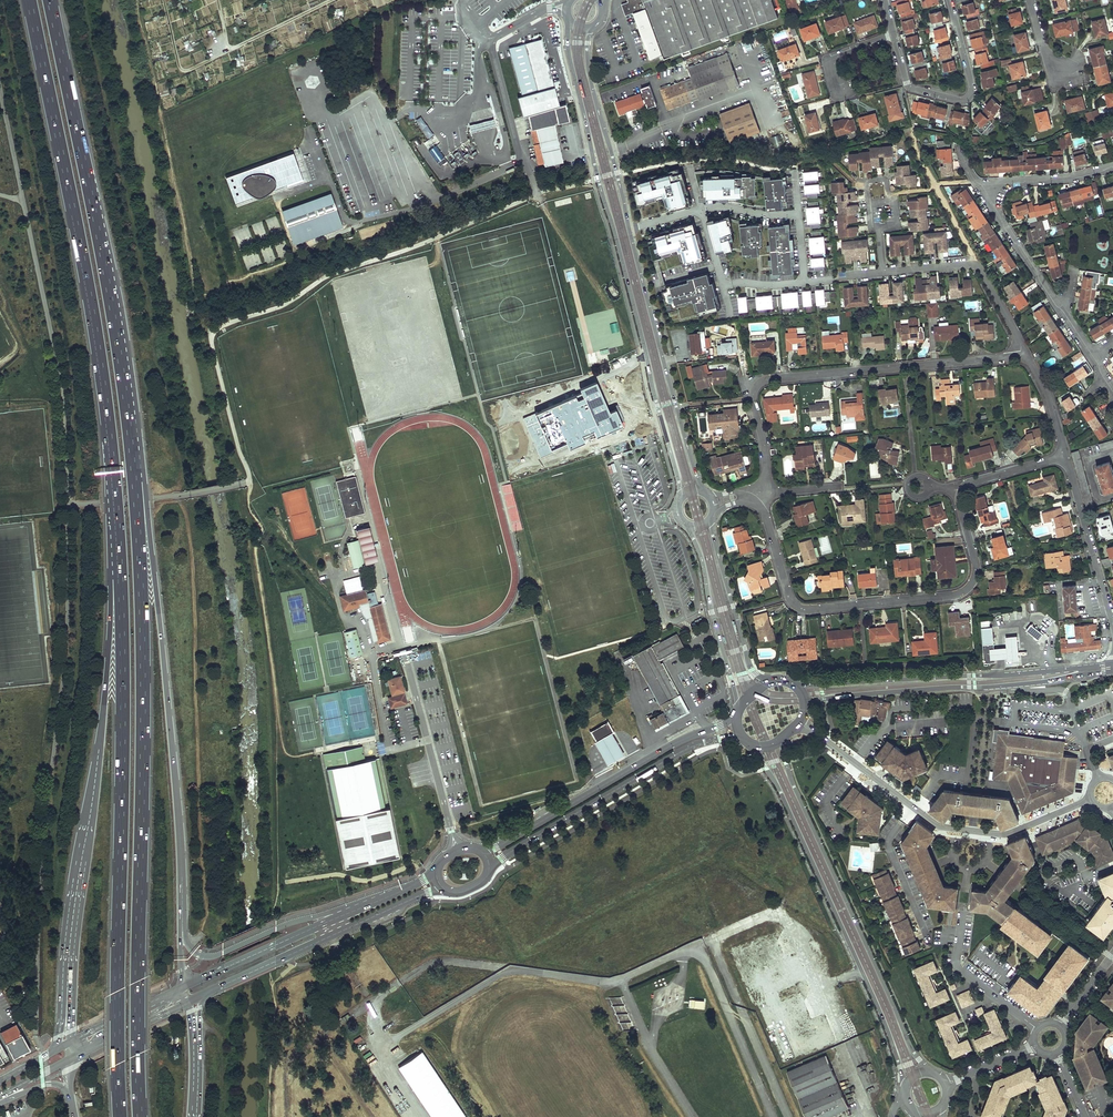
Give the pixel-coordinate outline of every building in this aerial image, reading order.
[(629,2),(622,5),(626,16),(634,13),(651,59),(659,56),(663,55),(664,59),(777,18),(771,0),(628,0),(629,2)] [(787,2),(792,0),(794,8),(794,9),(799,8),(796,0),(786,0),(787,2)] [(908,0),(900,0),(898,1),(899,4),(900,8),(899,8),(900,13),(902,13),(903,17),(912,14),(908,0)] [(1065,0),(1053,0),(1054,5),(1053,5),(1055,13),(1068,10),(1065,0)] [(975,10),(973,3),(962,5),(963,10),(965,10),(966,14),(966,17),(980,14),(979,9),(975,10)] [(1015,8),(1008,10),(1012,25),(1021,23),(1020,19),(1022,18),(1020,11),(1016,12),(1015,8)] [(942,16),(941,11),(930,14),(932,22),(930,23),(931,27),(943,24),(942,20),(941,16),(942,16)] [(918,19),(916,13),(912,14),(903,17),(904,21),(902,21),(904,26),(905,26),(906,29),(907,33),(914,31),(913,28),(915,27),(913,20),(918,19)] [(846,14),(825,22),(829,32),(840,28),(840,27),(844,25),(845,27),(849,25),(846,14)] [(967,25),(969,30),(983,26),(981,19),(980,14),(966,17),(967,22),(968,25),(967,25)] [(874,16),(854,23),(858,33),(878,26),(874,16)] [(1076,19),(1055,24),(1058,36),(1079,31),(1076,19)] [(1105,23),(1104,19),(1093,21),(1094,26),(1093,27),(1096,37),(1106,35),(1108,34),(1107,34),(1106,28),(1105,23)] [(797,35),(792,22),(787,24),(788,27),(790,26),(793,36),(797,35)] [(821,36),(817,23),(801,29),(805,40),(812,38),(813,39),(821,36)] [(304,24),(297,26),(301,43),(308,41),(304,24)] [(943,24),(931,27),(932,31),(934,31),(937,38),(948,36),(946,30),(945,31),(944,28),(943,24)] [(915,35),(914,31),(907,33),(908,37),(909,40),(908,41),(909,46),(920,43),(917,34),(915,35)] [(1025,37),(1024,33),(1014,35),(1017,46),(1012,47),(1013,52),(1017,51),(1017,52),(1029,49),(1026,37),(1025,37)] [(981,35),(982,36),(971,39),(973,45),(974,45),(974,47),(975,51),(983,48),(981,44),(984,44),(989,42),(987,34),(981,35)] [(560,106),(541,39),(509,48),(522,95),(517,96),(523,116),(528,115),(560,106)] [(183,42),(187,52),(192,50),(188,40),(183,42)] [(796,44),(778,50),(782,61),(794,56),(800,54),(796,44)] [(951,49),(949,44),(939,47),(941,56),(939,56),(940,60),(951,56),(951,53),(950,50),(951,49)] [(1105,52),(1103,46),(1088,50),(1090,58),(1092,58),(1094,67),(1106,64),(1104,56),(1103,52),(1105,52)] [(983,51),(983,48),(975,51),(976,54),(978,59),(976,59),(978,65),(980,64),(989,62),(986,50),(983,51)] [(924,59),(922,51),(911,54),(912,59),(914,59),(915,62),(916,66),(927,63),(926,59),(924,59)] [(690,67),(688,68),(692,78),(661,89),(668,109),(700,98),(700,99),(740,85),(734,70),(718,76),(715,68),(732,62),(728,53),(696,65),(690,67)] [(951,56),(940,60),(941,64),(943,63),(946,72),(956,69),(955,64),(953,64),(952,60),(951,56)] [(1011,64),(1010,58),(1000,61),(1000,63),(1001,67),(1009,65),(1013,79),(1026,76),(1023,62),(1014,64),(1011,64)] [(999,59),(980,64),(981,68),(1000,63),(999,59)] [(734,70),(732,62),(715,68),(718,76),(734,70)] [(928,68),(927,63),(916,66),(917,70),(918,74),(916,74),(917,79),(928,76),(926,68),(928,68)] [(1109,76),(1106,64),(1094,67),(1096,76),(1095,76),(1097,84),(1110,81),(1109,76)] [(998,74),(996,68),(981,72),(983,78),(984,82),(983,83),(984,88),(994,86),(992,78),(995,77),(994,75),(998,74)] [(814,72),(803,74),(809,97),(820,94),(814,72)] [(641,93),(633,96),(628,98),(629,99),(623,101),(623,100),(616,102),(620,114),(637,109),(645,106),(644,103),(646,103),(648,109),(649,109),(649,108),(657,105),(657,106),(650,85),(650,86),(642,88),(641,88),(645,100),(643,100),(641,93)] [(1028,86),(1021,88),(1022,92),(1025,104),(1035,101),(1042,99),(1040,90),(1037,91),(1036,88),(1032,89),(1029,90),(1028,86)] [(1105,93),(1108,106),(1112,105),(1112,91),(1105,93)] [(901,112),(896,94),(886,96),(890,115),(889,116),(890,121),(904,117),(902,112),(901,112)] [(1066,102),(1068,112),(1085,108),(1082,96),(1074,98),(1074,99),(1066,102)] [(987,107),(984,110),(992,118),(996,114),(994,113),(1000,106),(992,99),(988,102),(990,104),(987,107)] [(919,103),(914,102),(912,109),(913,109),(913,113),(916,114),(917,112),(922,114),(926,115),(929,104),(924,103),(924,104),(919,103)] [(750,103),(720,114),(731,143),(761,132),(750,103)] [(560,106),(528,115),(531,130),(532,129),(537,128),(538,137),(534,138),(533,138),(535,145),(540,144),(544,163),(545,166),(563,162),(554,124),(565,122),(567,122),(566,120),(568,118),(569,117),(566,104),(560,106)] [(931,115),(933,105),(929,104),(926,115),(922,114),(921,116),(930,119),(931,115)] [(943,108),(933,105),(931,115),(945,119),(944,122),(948,122),(948,120),(949,119),(950,111),(947,110),(943,109),(943,108)] [(977,116),(974,120),(982,127),(988,119),(990,121),(992,118),(984,110),(981,113),(978,117),(977,116)] [(1048,110),(1035,114),(1039,130),(1051,127),(1049,119),(1050,118),(1048,110)] [(954,112),(950,111),(949,119),(953,120),(952,121),(970,125),(969,114),(960,112),(959,113),(954,112)] [(1097,111),(1091,112),(1093,122),(1099,120),(1097,111)] [(816,113),(805,115),(809,132),(820,129),(816,113)] [(864,118),(860,119),(862,129),(878,125),(875,113),(864,116),(864,118)] [(469,125),(471,132),(496,126),(494,119),(469,125)] [(838,121),(833,122),(837,135),(856,130),(853,119),(844,121),(838,123),(838,121)] [(1093,142),(1096,155),(1107,152),(1104,142),(1101,143),(1100,140),(1093,142)] [(939,158),(939,162),(952,161),(951,148),(950,148),(950,143),(946,144),(940,144),(940,149),(941,158),(939,158)] [(544,163),(540,144),(535,145),(539,164),(544,163)] [(429,151),(437,163),(444,158),(436,146),(429,151)] [(892,146),(881,147),(882,153),(882,154),(884,153),(885,156),(886,166),(890,165),(890,163),(894,163),(892,146)] [(881,147),(870,148),(870,151),(872,164),(880,163),(879,156),(879,154),(882,154),(882,153),(881,147)] [(444,158),(453,169),(464,159),(455,149),(444,158)] [(1080,163),(1081,164),(1087,162),(1084,153),(1083,149),(1073,152),(1074,155),(1073,155),(1076,164),(1080,163)] [(277,155),(279,159),(271,162),(270,158),(249,165),(252,172),(245,175),(244,176),(243,177),(242,179),(242,180),(242,181),(242,182),(243,184),(244,186),(245,187),(247,189),(248,190),(250,192),(253,193),(254,194),(255,195),(256,196),(257,196),(259,197),(260,197),(261,197),(262,197),(264,197),(265,196),(266,196),(268,195),(269,194),(270,193),(271,193),(272,192),(273,192),(274,191),(275,190),(276,189),(276,188),(277,187),(277,186),(278,184),(278,183),(281,183),(286,182),(287,183),(303,178),(293,150),(277,155)] [(870,151),(859,152),(860,153),(860,159),(863,159),(863,162),(864,171),(869,171),(868,169),(872,169),(872,168),(872,164),(870,151)] [(1054,156),(1049,157),(1050,168),(1063,167),(1062,152),(1054,152),(1054,156)] [(860,153),(849,154),(850,169),(859,168),(858,162),(858,159),(860,159),(860,153)] [(1019,159),(1010,160),(1011,170),(1024,169),(1023,155),(1019,155),(1019,159)] [(1028,158),(1027,155),(1023,155),(1024,169),(1028,169),(1028,170),(1032,170),(1032,169),(1037,169),(1036,158),(1028,158)] [(1049,157),(1036,158),(1037,169),(1050,168),(1049,157)] [(994,161),(984,161),(985,172),(998,171),(997,158),(993,158),(994,161)] [(1001,158),(997,158),(998,171),(1011,170),(1010,160),(1002,160),(1001,158)] [(941,165),(942,175),(953,174),(952,161),(939,162),(940,166),(941,165)] [(910,164),(898,165),(899,170),(900,169),(900,171),(899,171),(895,171),(896,176),(899,176),(911,174),(910,164)] [(249,165),(226,173),(236,203),(256,196),(255,195),(254,194),(253,193),(250,192),(248,190),(247,189),(245,187),(244,186),(243,184),(242,182),(242,181),(242,180),(242,179),(243,177),(244,176),(245,175),(252,172),(249,165)] [(713,168),(694,170),(698,181),(703,199),(714,197),(723,198),(726,198),(733,199),(751,203),(766,205),(776,207),(779,207),(783,206),(787,206),(785,177),(784,177),(758,174),(743,171),(729,168),(713,168)] [(645,177),(632,181),(643,217),(689,203),(686,194),(683,182),(680,182),(679,177),(681,175),(680,171),(673,173),(673,171),(653,176),(653,174),(645,176),(645,177)] [(807,185),(817,185),(816,180),(819,180),(818,171),(804,173),(804,176),(804,181),(807,181),(807,185)] [(911,174),(899,176),(899,179),(897,179),(898,184),(907,183),(910,183),(910,186),(913,185),(912,174),(911,174)] [(685,181),(683,182),(686,194),(689,203),(692,203),(685,181)] [(843,181),(832,182),(833,193),(838,192),(848,191),(847,187),(844,187),(843,187),(843,186),(844,186),(843,181)] [(1096,182),(1091,183),(1091,185),(1080,188),(1084,202),(1100,198),(1096,182)] [(808,194),(808,199),(818,198),(817,193),(820,193),(819,184),(817,185),(807,185),(805,186),(805,189),(806,194),(808,194)] [(1106,197),(1112,195),(1112,186),(1108,187),(1108,188),(1104,190),(1106,197)] [(1070,192),(1072,200),(1074,205),(1074,206),(1084,204),(1084,202),(1080,188),(1075,190),(1075,191),(1070,192)] [(961,190),(952,196),(960,209),(964,206),(974,200),(967,189),(962,191),(961,190)] [(848,191),(838,192),(839,204),(845,203),(846,203),(845,200),(848,200),(858,199),(857,194),(855,195),(855,191),(848,191)] [(1065,192),(1060,194),(1062,203),(1072,200),(1070,192),(1066,193),(1065,192)] [(342,225),(331,194),(283,211),(294,242),(342,225)] [(920,200),(908,201),(908,206),(910,205),(911,209),(926,207),(928,207),(927,196),(920,197),(920,200)] [(981,210),(974,200),(964,206),(969,213),(971,212),(974,215),(981,210)] [(1027,204),(1027,203),(1023,204),(1022,202),(1021,201),(1014,203),(1013,205),(1014,208),(1014,209),(1017,208),(1018,213),(1016,213),(1017,218),(1020,217),(1019,215),(1022,214),(1029,212),(1031,217),(1036,215),(1034,206),(1033,203),(1031,203),(1027,204)] [(1056,201),(1050,202),(1034,206),(1036,215),(1037,217),(1042,215),(1042,214),(1052,211),(1058,210),(1056,201)] [(808,216),(820,215),(819,207),(818,202),(809,203),(809,208),(807,208),(807,211),(808,216)] [(845,203),(839,204),(840,215),(855,213),(857,213),(857,209),(858,209),(858,204),(848,205),(846,205),(846,203),(845,203)] [(926,207),(911,209),(912,217),(918,216),(921,216),(921,219),(921,218),(927,218),(926,207)] [(988,221),(981,210),(974,215),(968,219),(975,230),(979,228),(988,221)] [(840,214),(838,215),(839,226),(845,225),(845,222),(848,222),(858,221),(857,217),(855,217),(855,213),(840,215),(840,214)] [(811,224),(811,229),(820,228),(820,223),(821,223),(820,215),(808,216),(808,219),(808,224),(811,224)] [(718,216),(708,216),(712,233),(717,248),(717,251),(733,247),(743,249),(752,251),(752,247),(757,247),(758,247),(759,253),(760,253),(761,268),(773,267),(773,272),(780,271),(780,273),(794,271),(791,245),(791,241),(790,237),(789,229),(789,223),(784,224),(782,224),(777,224),(762,223),(750,222),(726,217),(718,216)] [(921,218),(921,219),(921,221),(918,221),(909,222),(909,227),(911,227),(911,230),(912,230),(918,230),(929,229),(928,218),(927,218),(921,218)] [(1046,236),(1041,220),(1030,223),(1031,228),(1026,230),(1029,241),(1031,240),(1042,237),(1046,236)] [(649,239),(654,237),(653,233),(659,231),(659,233),(694,223),(694,221),(647,234),(649,239)] [(995,233),(988,221),(979,228),(984,235),(981,237),(983,240),(995,233)] [(654,237),(649,239),(658,271),(704,258),(698,236),(696,237),(695,234),(695,232),(696,229),(694,223),(659,233),(659,231),(653,233),(654,237)] [(858,231),(858,226),(848,227),(846,227),(845,225),(839,226),(840,237),(857,235),(856,231),(858,231)] [(698,236),(704,258),(707,257),(700,233),(699,230),(697,231),(696,229),(695,232),(695,234),(696,237),(698,236)] [(360,232),(362,239),(371,237),(371,233),(367,234),(366,230),(360,232)] [(810,246),(825,245),(824,237),(821,237),(821,232),(811,233),(812,238),(810,238),(810,241),(810,246)] [(946,232),(935,233),(936,239),(938,239),(939,242),(939,251),(944,251),(944,249),(948,249),(946,232)] [(936,239),(935,233),(924,234),(926,251),(929,250),(929,252),(934,252),(933,242),(933,240),(936,239)] [(993,249),(1002,243),(995,233),(983,240),(986,243),(988,242),(993,249)] [(902,242),(905,242),(905,245),(906,254),(911,254),(910,252),(914,252),(913,235),(901,236),(902,242)] [(902,242),(901,236),(890,237),(892,254),(895,253),(896,255),(900,255),(899,245),(899,243),(902,242)] [(856,259),(856,260),(861,259),(861,262),(867,261),(866,249),(865,249),(865,247),(866,247),(868,247),(868,240),(855,241),(856,259)] [(855,241),(842,242),(842,249),(845,249),(846,249),(846,251),(845,251),(846,263),(852,263),(852,260),(856,260),(856,259),(855,241)] [(1010,254),(1002,243),(993,249),(998,257),(994,259),(996,263),(1010,254)] [(1056,254),(1054,244),(1044,246),(1046,252),(1047,252),(1048,256),(1056,254)] [(814,258),(823,258),(823,253),(825,253),(825,245),(810,246),(811,250),(811,254),(813,254),(814,258)] [(752,251),(743,249),(743,252),(743,255),(758,253),(759,253),(758,247),(757,247),(752,247),(752,251)] [(1010,254),(996,263),(1003,274),(1017,265),(1010,254)] [(1051,267),(1059,265),(1056,254),(1048,256),(1047,257),(1049,262),(1050,262),(1051,267)] [(814,267),(815,272),(824,271),(824,266),(825,266),(824,258),(823,258),(814,258),(811,259),(812,262),(812,267),(814,267)] [(1051,272),(1053,278),(1062,275),(1061,271),(1065,270),(1063,264),(1059,265),(1051,267),(1052,271),(1051,272)] [(662,284),(665,296),(669,295),(667,285),(673,284),(673,285),(686,282),(687,284),(703,279),(702,275),(709,274),(708,271),(662,284)] [(1087,271),(1086,277),(1094,278),(1093,283),(1097,283),(1098,284),(1100,273),(1087,271)] [(669,295),(665,296),(670,314),(678,312),(680,319),(718,308),(716,299),(712,287),(710,287),(710,285),(709,282),(710,280),(709,274),(702,275),(703,279),(687,284),(686,282),(673,285),(673,284),(667,285),(669,295)] [(926,280),(928,298),(941,297),(940,290),(938,290),(936,290),(936,288),(937,288),(938,288),(936,276),(930,277),(930,279),(926,280)] [(1093,283),(1094,278),(1086,277),(1084,276),(1083,282),(1084,283),(1083,287),(1096,289),(1097,283),(1093,283)] [(921,277),(915,278),(916,290),(917,290),(918,292),(916,292),(914,293),(915,299),(928,298),(926,280),(922,280),(921,277)] [(953,279),(950,280),(951,297),(962,296),(962,295),(962,289),(959,289),(959,287),(958,277),(953,277),(953,279)] [(962,289),(962,295),(973,294),(971,279),(963,280),(964,286),(964,289),(962,289)] [(716,299),(718,308),(721,307),(714,284),(714,281),(711,282),(710,280),(709,282),(710,285),(710,287),(712,287),(716,299)] [(1021,292),(1014,281),(1005,287),(1010,294),(1008,295),(1010,299),(1021,292)] [(884,286),(880,286),(881,303),(892,302),(892,296),(889,296),(889,293),(888,283),(883,284),(884,286)] [(898,283),(893,283),(894,293),(894,295),(892,296),(892,302),(903,301),(902,284),(898,285),(898,283)] [(863,286),(858,286),(859,296),(859,299),(856,299),(857,305),(868,304),(866,287),(863,288),(863,286)] [(848,289),(844,289),(846,307),(857,305),(856,299),(854,299),(853,296),(853,287),(848,287),(848,289)] [(1090,299),(1094,300),(1096,289),(1083,287),(1082,287),(1081,293),(1082,293),(1082,298),(1090,299)] [(817,302),(817,304),(826,303),(826,302),(830,301),(829,292),(825,292),(824,289),(820,289),(816,290),(816,293),(817,302)] [(817,302),(816,293),(812,293),(811,290),(807,291),(803,291),(803,294),(804,304),(804,305),(813,305),(813,303),(817,302)] [(804,304),(803,294),(798,295),(798,291),(794,292),(790,292),(792,307),(799,306),(799,304),(804,304)] [(792,307),(790,292),(786,293),(782,293),(782,296),(778,297),(778,306),(783,306),(783,307),(792,307)] [(1014,301),(1020,309),(1028,303),(1021,292),(1010,299),(1012,303),(1014,301)] [(766,308),(765,295),(761,296),(757,296),(757,298),(752,299),(753,308),(758,308),(758,309),(766,308)] [(778,306),(778,297),(773,297),(773,295),(769,295),(765,295),(766,308),(774,307),(774,306),(778,306)] [(753,308),(752,299),(747,299),(747,296),(743,296),(739,297),(740,311),(748,310),(748,309),(753,308)] [(1080,303),(1079,309),(1088,310),(1089,303),(1094,304),(1094,301),(1090,300),(1090,299),(1082,298),(1081,303),(1080,303)] [(938,302),(927,303),(928,317),(939,316),(938,302)] [(1051,317),(1043,306),(1034,312),(1039,320),(1037,322),(1039,324),(1051,317)] [(911,318),(908,320),(908,325),(909,325),(910,327),(919,327),(918,320),(916,317),(911,318)] [(1058,328),(1051,317),(1039,324),(1042,328),(1044,326),(1049,334),(1058,328)] [(980,324),(979,319),(969,320),(970,330),(975,330),(976,335),(984,335),(984,338),(994,337),(993,325),(988,326),(987,323),(980,324)] [(1100,325),(1105,333),(1110,330),(1109,329),(1112,327),(1112,326),(1109,319),(1100,325)] [(901,325),(901,322),(896,322),(896,331),(901,331),(902,340),(907,340),(915,339),(919,339),(919,336),(924,336),(924,329),(919,329),(919,327),(910,327),(909,325),(908,325),(901,325)] [(939,327),(934,327),(935,340),(941,340),(940,338),(948,337),(950,336),(950,339),(950,340),(959,339),(958,325),(949,326),(939,327)] [(1105,333),(1100,325),(1091,330),(1095,337),(1099,335),(1100,336),(1105,333)] [(786,333),(787,351),(792,350),(792,343),(801,343),(802,347),(798,347),(798,350),(799,354),(808,353),(806,336),(798,337),(798,335),(798,332),(797,332),(797,328),(789,329),(789,333),(786,333)] [(1065,339),(1058,328),(1049,334),(1054,342),(1052,343),(1054,346),(1065,339)] [(702,333),(700,333),(702,348),(710,347),(710,338),(705,338),(705,331),(702,331),(702,333)] [(842,335),(823,336),(824,347),(834,347),(834,345),(837,345),(837,347),(837,350),(843,349),(843,342),(847,342),(847,332),(842,333),(842,335)] [(700,333),(690,334),(692,350),(692,354),(702,353),(702,348),(700,333)] [(876,349),(885,349),(884,336),(872,337),(863,337),(862,338),(863,347),(873,346),(876,346),(876,347),(876,349)] [(1073,350),(1065,339),(1054,346),(1056,350),(1058,349),(1063,357),(1073,350)] [(774,341),(751,343),(753,356),(760,355),(759,352),(763,351),(763,353),(775,352),(774,341)] [(590,365),(597,362),(594,354),(587,356),(590,365)] [(1078,379),(1079,380),(1091,372),(1086,364),(1074,372),(1078,379)] [(708,372),(706,365),(692,369),(691,366),(686,368),(689,375),(694,374),(694,376),(698,375),(699,380),(695,381),(697,386),(710,383),(710,381),(713,380),(713,382),(713,383),(724,382),(724,378),(727,377),(727,370),(712,371),(712,374),(708,375),(708,372)] [(1074,372),(1065,378),(1070,386),(1075,383),(1074,381),(1078,379),(1074,372)] [(985,397),(995,396),(994,378),(987,379),(987,382),(987,383),(982,384),(982,383),(974,383),(975,395),(984,394),(985,397)] [(950,385),(949,379),(941,380),(941,386),(940,386),(940,389),(936,389),(936,399),(941,398),(941,396),(946,395),(946,400),(954,399),(954,395),(960,394),(959,384),(953,385),(953,387),(950,388),(950,385)] [(584,441),(583,439),(595,434),(596,436),(623,424),(616,407),(610,410),(597,381),(580,389),(582,393),(523,418),(540,457),(568,445),(569,448),(584,441)] [(1029,400),(1028,386),(1014,387),(1016,402),(1013,402),(1013,409),(1027,408),(1027,400),(1029,400)] [(886,389),(878,390),(881,405),(889,403),(888,401),(898,399),(899,399),(897,388),(887,390),(886,389)] [(788,396),(764,399),(765,408),(766,408),(767,413),(770,413),(774,413),(774,410),(790,408),(794,408),(793,394),(788,394),(788,396)] [(850,400),(841,401),(842,414),(847,414),(855,413),(856,416),(865,415),(863,396),(857,397),(858,400),(858,402),(851,403),(850,400)] [(1073,401),(1070,396),(1062,401),(1068,411),(1075,406),(1072,402),(1073,401)] [(816,405),(810,405),(811,416),(829,415),(829,402),(824,403),(824,405),(816,406),(816,405)] [(1093,411),(1090,406),(1082,411),(1088,420),(1095,416),(1092,412),(1093,411)] [(774,413),(770,413),(771,422),(778,422),(777,412),(774,413)] [(724,414),(709,415),(710,429),(717,428),(723,428),(724,433),(724,439),(738,437),(737,431),(737,426),(739,426),(739,422),(737,422),(737,420),(739,420),(738,413),(724,414)] [(1070,416),(1062,421),(1065,424),(1072,420),(1070,416)] [(1095,416),(1088,420),(1094,429),(1102,424),(1098,419),(1097,420),(1095,416)] [(1105,429),(1102,424),(1094,429),(1100,438),(1107,434),(1104,430),(1105,429)] [(1043,435),(1041,428),(1032,430),(1033,432),(1027,434),(1027,435),(1018,444),(1019,445),(1013,450),(1019,456),(1025,451),(1026,452),(1032,447),(1030,446),(1032,444),(1033,445),(1037,444),(1042,442),(1043,442),(1041,436),(1043,435)] [(887,463),(897,465),(900,451),(896,450),(895,452),(895,454),(893,454),(893,451),(892,451),(894,443),(888,442),(889,441),(884,440),(884,439),(879,439),(876,447),(877,447),(876,453),(880,454),(880,456),(884,457),(884,459),(888,460),(887,463)] [(997,450),(994,439),(989,440),(990,444),(982,447),(969,450),(970,454),(964,456),(967,468),(974,466),(973,462),(994,456),(992,451),(997,450)] [(1099,444),(1101,451),(1112,447),(1112,440),(1099,444)] [(518,443),(501,448),(508,473),(525,468),(518,443)] [(834,457),(835,467),(843,466),(842,462),(842,460),(846,459),(855,459),(854,453),(847,450),(847,449),(843,447),(844,445),(839,443),(836,451),(837,457),(834,457)] [(815,462),(813,445),(796,447),(797,455),(795,455),(796,467),(804,466),(804,464),(815,462)] [(946,461),(952,461),(951,447),(941,448),(932,449),(932,460),(942,459),(945,458),(946,461)] [(716,455),(710,456),(714,475),(721,473),(720,470),(723,470),(739,466),(739,468),(740,471),(746,470),(742,454),(736,455),(735,453),(730,454),(731,455),(726,456),(726,455),(717,458),(716,455)] [(1098,478),(1099,482),(1101,481),(1105,493),(1112,490),(1112,474),(1109,462),(1096,466),(1100,478),(1098,478)] [(1043,482),(1029,486),(1032,496),(1058,488),(1054,475),(1044,478),(1045,482),(1043,483),(1043,482)] [(360,514),(365,513),(362,500),(356,476),(336,481),(346,518),(360,514)] [(892,502),(892,498),(891,493),(880,495),(881,499),(881,504),(880,504),(882,523),(893,522),(892,512),(895,512),(894,502),(892,502)] [(989,513),(984,496),(974,499),(977,510),(979,510),(982,523),(984,522),(985,527),(995,524),(994,520),(992,520),(990,513),(989,513)] [(855,522),(866,521),(864,498),(856,499),(857,504),(857,508),(853,508),(853,506),(840,508),(841,520),(842,520),(855,518),(855,522)] [(794,514),(798,527),(810,523),(807,514),(814,512),(811,501),(797,505),(799,512),(796,513),(794,514)] [(943,511),(941,503),(929,506),(932,516),(923,519),(924,523),(929,522),(930,527),(935,526),(934,524),(934,522),(940,520),(945,519),(943,511)] [(1060,508),(1042,513),(1045,523),(1051,521),(1051,518),(1054,517),(1055,520),(1057,527),(1055,527),(1058,537),(1071,533),(1069,526),(1071,526),(1067,514),(1062,515),(1060,508)] [(1110,515),(1099,518),(1102,529),(1099,530),(1101,534),(1112,531),(1112,527),(1110,515)] [(512,523),(514,532),(521,530),(519,522),(512,523)] [(358,541),(361,540),(367,563),(377,561),(375,550),(369,526),(360,528),(359,529),(355,530),(358,540),(358,541)] [(749,537),(746,529),(745,529),(736,532),(739,543),(742,553),(755,549),(752,539),(750,540),(749,537)] [(929,540),(935,538),(933,529),(927,531),(929,540)] [(1007,548),(1003,535),(992,538),(994,547),(995,551),(993,552),(995,559),(1009,555),(1007,548)] [(818,561),(811,539),(799,542),(802,551),(804,551),(806,560),(804,560),(806,565),(818,561)] [(362,564),(367,563),(361,540),(358,541),(358,540),(357,541),(362,564)] [(362,564),(357,541),(348,543),(354,566),(362,564)] [(938,570),(939,576),(946,575),(946,573),(953,573),(952,563),(947,563),(947,559),(955,558),(954,546),(936,547),(937,559),(932,560),(933,570),(938,570)] [(1107,548),(1110,558),(1105,559),(1106,563),(1112,561),(1112,546),(1107,548)] [(1063,551),(1044,553),(1046,568),(1058,567),(1058,568),(1062,568),(1063,572),(1068,571),(1066,560),(1064,560),(1060,561),(1059,556),(1063,556),(1063,551)] [(920,557),(914,558),(914,559),(914,563),(908,564),(907,559),(898,560),(899,565),(896,565),(897,574),(908,573),(908,574),(908,575),(916,574),(916,573),(921,572),(920,557)] [(939,576),(939,578),(957,576),(955,558),(947,559),(947,563),(952,563),(953,573),(946,573),(946,575),(939,576)] [(749,581),(752,583),(753,587),(751,588),(751,591),(755,594),(763,592),(761,588),(763,587),(762,585),(760,579),(761,578),(761,575),(762,574),(764,570),(762,561),(748,565),(750,570),(752,571),(750,574),(747,575),(745,580),(749,581)] [(876,567),(871,568),(871,573),(858,574),(860,587),(867,586),(867,588),(878,587),(876,567)] [(834,585),(844,584),(843,571),(831,572),(832,574),(822,575),(823,580),(819,581),(820,587),(822,587),(823,591),(830,590),(830,589),(829,585),(834,584),(834,585)] [(1006,588),(1004,571),(994,572),(995,579),(995,581),(992,581),(989,581),(990,589),(990,594),(1000,593),(1000,589),(1006,588)] [(765,588),(770,586),(767,577),(764,578),(762,574),(761,575),(761,578),(760,579),(762,585),(765,588)] [(1076,585),(1063,586),(1065,612),(1078,611),(1077,602),(1075,602),(1075,594),(1076,594),(1076,585)] [(347,596),(342,598),(345,608),(360,605),(360,606),(359,606),(359,608),(360,610),(361,611),(361,613),(362,614),(363,615),(364,615),(366,617),(368,616),(368,618),(367,618),(373,642),(388,638),(387,633),(379,604),(377,604),(373,605),(373,603),(375,603),(373,594),(367,596),(366,592),(347,596)] [(382,603),(379,604),(387,633),(389,633),(382,603)] [(770,623),(767,612),(754,616),(757,625),(758,624),(760,629),(759,629),(760,634),(758,635),(760,641),(768,638),(768,640),(774,639),(773,633),(774,633),(773,627),(770,628),(769,624),(770,623)] [(960,618),(959,612),(948,613),(950,625),(956,625),(957,634),(962,633),(962,631),(970,630),(969,617),(963,618),(963,619),(960,619),(960,618)] [(884,627),(870,628),(871,642),(899,640),(897,623),(886,624),(887,627),(887,629),(884,629),(884,627)] [(1064,644),(1061,645),(1062,653),(1075,651),(1076,650),(1078,650),(1079,651),(1086,650),(1086,649),(1088,648),(1089,650),(1102,648),(1101,640),(1094,641),(1093,637),(1091,637),(1091,633),(1088,633),(1088,631),(1090,631),(1094,630),(1094,624),(1084,625),(1084,627),(1081,627),(1081,625),(1075,626),(1076,638),(1082,638),(1082,642),(1077,643),(1068,644),(1068,641),(1066,642),(1065,638),(1063,639),(1064,644)] [(1029,627),(1026,631),(1039,641),(1042,637),(1044,634),(1031,625),(1029,627)] [(982,628),(983,645),(984,649),(984,660),(985,665),(988,665),(988,662),(995,662),(995,659),(994,648),(992,627),(982,628)] [(344,632),(350,657),(362,653),(356,629),(344,632)] [(841,630),(828,631),(829,647),(854,644),(853,632),(841,633),(841,630)] [(926,641),(913,643),(914,655),(938,652),(936,633),(925,634),(926,641)] [(652,647),(651,645),(632,655),(659,705),(660,704),(663,703),(666,710),(664,711),(650,719),(654,727),(664,722),(665,724),(687,712),(682,702),(676,705),(672,698),(678,695),(659,659),(683,646),(677,634),(652,647)] [(1019,660),(1017,636),(1006,637),(1007,647),(994,648),(995,659),(1007,658),(1008,661),(1019,660)] [(788,643),(789,661),(799,660),(799,656),(799,652),(807,651),(807,655),(808,659),(818,658),(816,638),(788,641),(788,643)] [(416,653),(418,661),(431,657),(430,650),(416,653)] [(397,679),(396,677),(388,680),(392,695),(405,691),(401,678),(397,679)] [(389,698),(392,708),(407,703),(405,693),(389,698)] [(878,701),(861,699),(855,700),(853,713),(855,713),(854,724),(862,725),(863,714),(876,715),(877,715),(878,715),(878,717),(880,720),(883,720),(886,717),(887,709),(890,710),(890,703),(878,702),(878,701)] [(614,732),(608,722),(591,731),(596,741),(597,742),(612,733),(614,732)] [(1000,728),(995,727),(993,741),(998,741),(999,732),(1002,732),(1010,733),(1010,729),(1000,728)] [(1002,732),(999,732),(998,741),(994,770),(994,777),(1009,779),(1022,809),(1030,806),(1040,802),(1051,797),(1067,791),(1071,789),(1072,782),(1076,783),(1076,776),(1077,764),(1078,757),(1064,755),(1066,741),(1010,733),(1002,732)] [(596,741),(594,742),(607,765),(624,755),(612,733),(597,742),(596,741)] [(907,755),(893,745),(892,746),(888,743),(879,755),(886,761),(890,764),(895,768),(899,771),(897,773),(904,778),(922,770),(921,768),(926,766),(919,750),(907,755)] [(360,747),(322,755),(325,769),(330,793),(335,817),(340,842),(346,867),(395,857),(398,856),(379,758),(377,758),(374,758),(365,760),(363,761),(362,759),(362,757),(363,755),(364,753),(361,751),(360,747)] [(1023,813),(1075,791),(1076,783),(1072,782),(1071,789),(1067,791),(1051,797),(1040,802),(1030,806),(1022,809),(1023,813)] [(883,808),(872,799),(870,802),(865,797),(861,795),(862,794),(858,791),(856,792),(853,790),(844,802),(854,810),(854,811),(861,816),(859,830),(880,832),(883,808)] [(945,790),(943,790),(929,809),(941,819),(942,818),(930,809),(945,790)] [(945,790),(930,809),(942,818),(949,808),(951,807),(953,807),(971,809),(976,810),(980,810),(991,812),(996,812),(998,812),(999,813),(1005,826),(1016,821),(1019,820),(1009,798),(984,795),(981,794),(977,794),(973,793),(971,793),(945,790)] [(854,810),(844,802),(842,804),(853,812),(854,811),(854,810)] [(949,808),(942,818),(941,819),(944,821),(952,810),(971,812),(975,813),(979,813),(997,816),(1002,827),(1005,826),(999,813),(998,812),(996,812),(991,812),(980,810),(976,810),(971,809),(953,807),(951,807),(949,808)] [(1080,820),(1036,838),(1037,840),(1040,839),(1046,837),(1051,835),(1057,832),(1063,830),(1076,824),(1079,823),(1086,828),(1088,825),(1080,820)] [(921,824),(917,821),(911,829),(913,831),(917,827),(918,828),(921,824)] [(1088,824),(1088,825),(1086,828),(1079,823),(1076,824),(1063,830),(1057,832),(1051,835),(1046,837),(1040,839),(1037,840),(1043,854),(1077,840),(1093,852),(1098,865),(1112,859),(1112,853),(1107,840),(1100,834),(1100,833),(1097,831),(1088,824)] [(927,844),(930,839),(928,837),(932,832),(921,824),(918,828),(917,827),(913,831),(904,842),(930,903),(943,905),(950,906),(950,904),(955,904),(957,890),(950,889),(950,886),(944,885),(937,868),(934,869),(931,861),(933,860),(927,844)] [(1035,858),(1028,841),(1025,836),(1017,840),(1011,842),(1017,854),(1018,856),(1016,858),(1003,875),(989,894),(974,893),(972,907),(986,909),(1003,922),(1017,933),(1015,935),(1017,937),(1018,936),(1021,938),(1020,939),(1022,941),(1024,940),(1034,948),(1036,946),(1040,950),(1050,936),(1041,929),(1042,928),(1032,920),(1031,921),(1014,908),(1015,907),(1010,904),(1004,900),(1005,898),(1007,895),(1005,893),(1007,891),(1009,892),(1013,887),(1015,884),(1017,882),(1035,858)] [(930,903),(904,842),(901,844),(927,904),(930,903)] [(988,890),(974,889),(974,893),(989,894),(1003,875),(1016,858),(1018,856),(1017,854),(1011,842),(1009,843),(1014,855),(1001,873),(988,890)] [(897,896),(893,888),(895,887),(889,872),(887,873),(885,869),(872,874),(906,955),(921,948),(918,940),(917,941),(913,933),(914,933),(908,918),(907,918),(903,911),(905,910),(898,895),(897,896)] [(1102,878),(1104,884),(1103,884),(1108,897),(1106,900),(1107,900),(1099,910),(1089,922),(1102,932),(1107,926),(1108,926),(1109,924),(1111,926),(1112,923),(1112,873),(1102,878)] [(1111,926),(1109,924),(1108,926),(1107,926),(1102,932),(1105,934),(1111,926)] [(1069,944),(1059,957),(1061,959),(1072,946),(1069,944)] [(1087,957),(1072,946),(1061,959),(1059,957),(1057,959),(1058,960),(1056,963),(1055,962),(1053,965),(1055,966),(1056,967),(1049,976),(1042,986),(1040,988),(1039,988),(1035,988),(1029,983),(1023,979),(1019,976),(1009,990),(1018,997),(1018,998),(1026,1004),(1026,1003),(1031,1007),(1030,1008),(1033,1011),(1035,1009),(1038,1011),(1045,1011),(1052,1001),(1055,997),(1063,987),(1070,978),(1078,969),(1087,957)] [(1078,969),(1079,970),(1088,958),(1087,957),(1078,969)] [(933,961),(914,969),(931,1007),(950,998),(945,988),(938,992),(936,992),(928,975),(930,974),(937,970),(933,961)] [(1055,966),(1048,975),(1049,976),(1056,967),(1055,966)] [(1070,978),(1072,980),(1079,970),(1078,969),(1070,978)] [(938,992),(930,974),(928,975),(936,992),(938,992)] [(1048,975),(1040,985),(1042,986),(1049,976),(1048,975)] [(1063,987),(1065,988),(1072,980),(1070,978),(1063,987)] [(1112,982),(1105,992),(1107,994),(1105,996),(1111,1001),(1110,1002),(1112,1003),(1110,1005),(1112,1007),(1112,983),(1112,982)] [(1052,1001),(1054,1003),(1065,988),(1063,987),(1055,997),(1052,1001)] [(970,990),(956,996),(961,1009),(975,1003),(970,990)] [(1018,997),(1009,990),(1008,991),(1017,999),(1018,998),(1018,997)] [(1107,994),(1105,992),(1101,997),(1109,1003),(1110,1002),(1111,1001),(1105,996),(1107,994)] [(803,1000),(800,994),(761,1011),(784,1063),(822,1046),(818,1037),(803,1000)] [(1018,998),(1017,999),(1030,1008),(1031,1007),(1026,1003),(1026,1004),(1018,998)] [(691,1000),(691,1007),(703,1008),(704,1001),(691,1000)] [(1035,1009),(1033,1011),(1037,1014),(1045,1014),(1054,1003),(1052,1001),(1045,1011),(1038,1011),(1035,1009)] [(995,1009),(985,1014),(988,1021),(992,1032),(981,1037),(974,1040),(979,1050),(1007,1037),(995,1009)] [(956,1011),(936,1019),(953,1057),(972,1049),(967,1039),(958,1043),(950,1025),(960,1021),(956,1011)] [(1083,1020),(1085,1021),(1090,1015),(1093,1017),(1094,1015),(1090,1012),(1083,1020)] [(1104,1020),(1097,1014),(1096,1016),(1094,1015),(1093,1017),(1090,1015),(1085,1021),(1083,1025),(1079,1029),(1078,1028),(1074,1032),(1072,1055),(1074,1060),(1076,1059),(1079,1064),(1080,1068),(1082,1073),(1084,1077),(1087,1084),(1090,1083),(1091,1085),(1102,1080),(1101,1078),(1105,1077),(1102,1070),(1100,1066),(1098,1060),(1096,1056),(1094,1051),(1091,1045),(1094,1040),(1097,1036),(1100,1033),(1104,1026),(1102,1025),(1104,1022),(1103,1021),(1104,1020)] [(992,1032),(988,1021),(986,1022),(990,1031),(980,1035),(981,1037),(992,1032)] [(1102,1034),(1108,1025),(1104,1022),(1102,1025),(1104,1026),(1100,1033),(1102,1034)] [(17,1024),(1,1032),(14,1056),(30,1048),(17,1024)] [(0,1039),(0,1062),(5,1060),(4,1057),(8,1055),(0,1039)] [(826,1055),(788,1072),(807,1116),(828,1116),(848,1108),(830,1063),(826,1055)] [(981,1116),(985,1116),(1000,1116),(1002,1111),(1005,1105),(1006,1106),(1011,1094),(1022,1090),(1021,1088),(1028,1085),(1033,1083),(1037,1081),(1035,1076),(1036,1075),(1034,1069),(1032,1070),(1030,1065),(995,1080),(981,1116)] [(1037,1081),(1039,1085),(1041,1091),(1043,1096),(1041,1097),(1046,1109),(1043,1116),(1065,1116),(1066,1114),(1068,1109),(1053,1074),(1047,1076),(1047,1074),(1041,1077),(1042,1079),(1037,1081)] [(1090,1083),(1087,1084),(1084,1077),(1083,1078),(1087,1087),(1091,1085),(1090,1083)]
